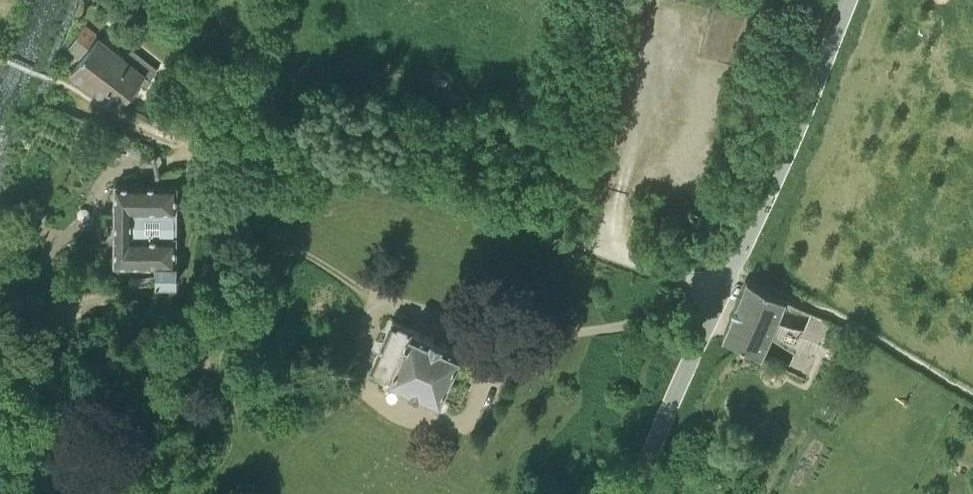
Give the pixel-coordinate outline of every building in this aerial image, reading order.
[(112,102),(120,107),(141,81),(147,86),(151,81),(150,79),(157,70),(131,50),(124,59),(83,27),(68,48),(81,60),(71,72),(112,102)] [(175,186),(158,185),(116,185),(116,265),(157,266),(157,285),(178,285),(178,264),(176,265),(176,238),(175,238),(175,214),(175,213),(175,186)] [(724,336),(763,356),(787,298),(748,278),(724,336)] [(788,369),(807,379),(832,322),(812,311),(804,329),(795,352),(788,369)] [(371,371),(439,401),(462,350),(394,320),(371,371)]
